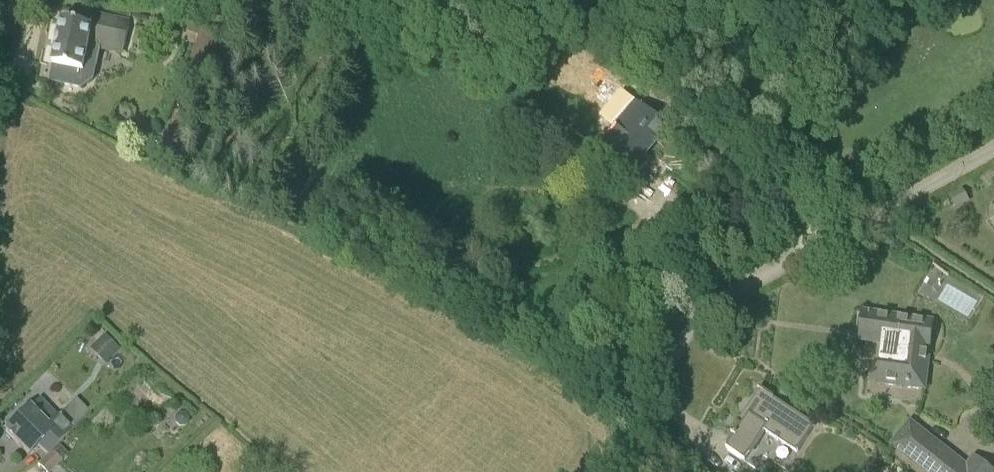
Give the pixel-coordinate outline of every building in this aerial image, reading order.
[(125,47),(130,22),(96,16),(96,14),(73,9),(70,24),(62,22),(53,66),(55,67),(52,82),(85,88),(94,81),(101,48),(96,47),(97,42),(125,47)] [(474,76),(488,76),(487,64),(474,64),(474,76)] [(635,178),(649,160),(645,158),(669,127),(633,100),(612,127),(615,130),(597,154),(635,178)] [(845,263),(863,259),(861,248),(843,252),(845,263)] [(931,331),(934,317),(918,315),(916,328),(900,327),(899,328),(869,325),(866,347),(885,350),(884,354),(882,354),(877,385),(925,390),(931,331)] [(104,363),(119,349),(105,334),(90,348),(104,363)] [(797,452),(814,424),(760,390),(749,408),(752,409),(732,441),(729,440),(727,443),(730,444),(726,450),(745,462),(765,432),(797,452)] [(38,445),(48,455),(52,451),(73,431),(92,412),(77,397),(57,416),(40,398),(30,407),(6,431),(28,455),(38,445)] [(916,433),(900,454),(924,471),(969,471),(966,470),(965,470),(916,433)] [(52,451),(48,455),(38,464),(46,471),(52,471),(62,462),(52,451)]
